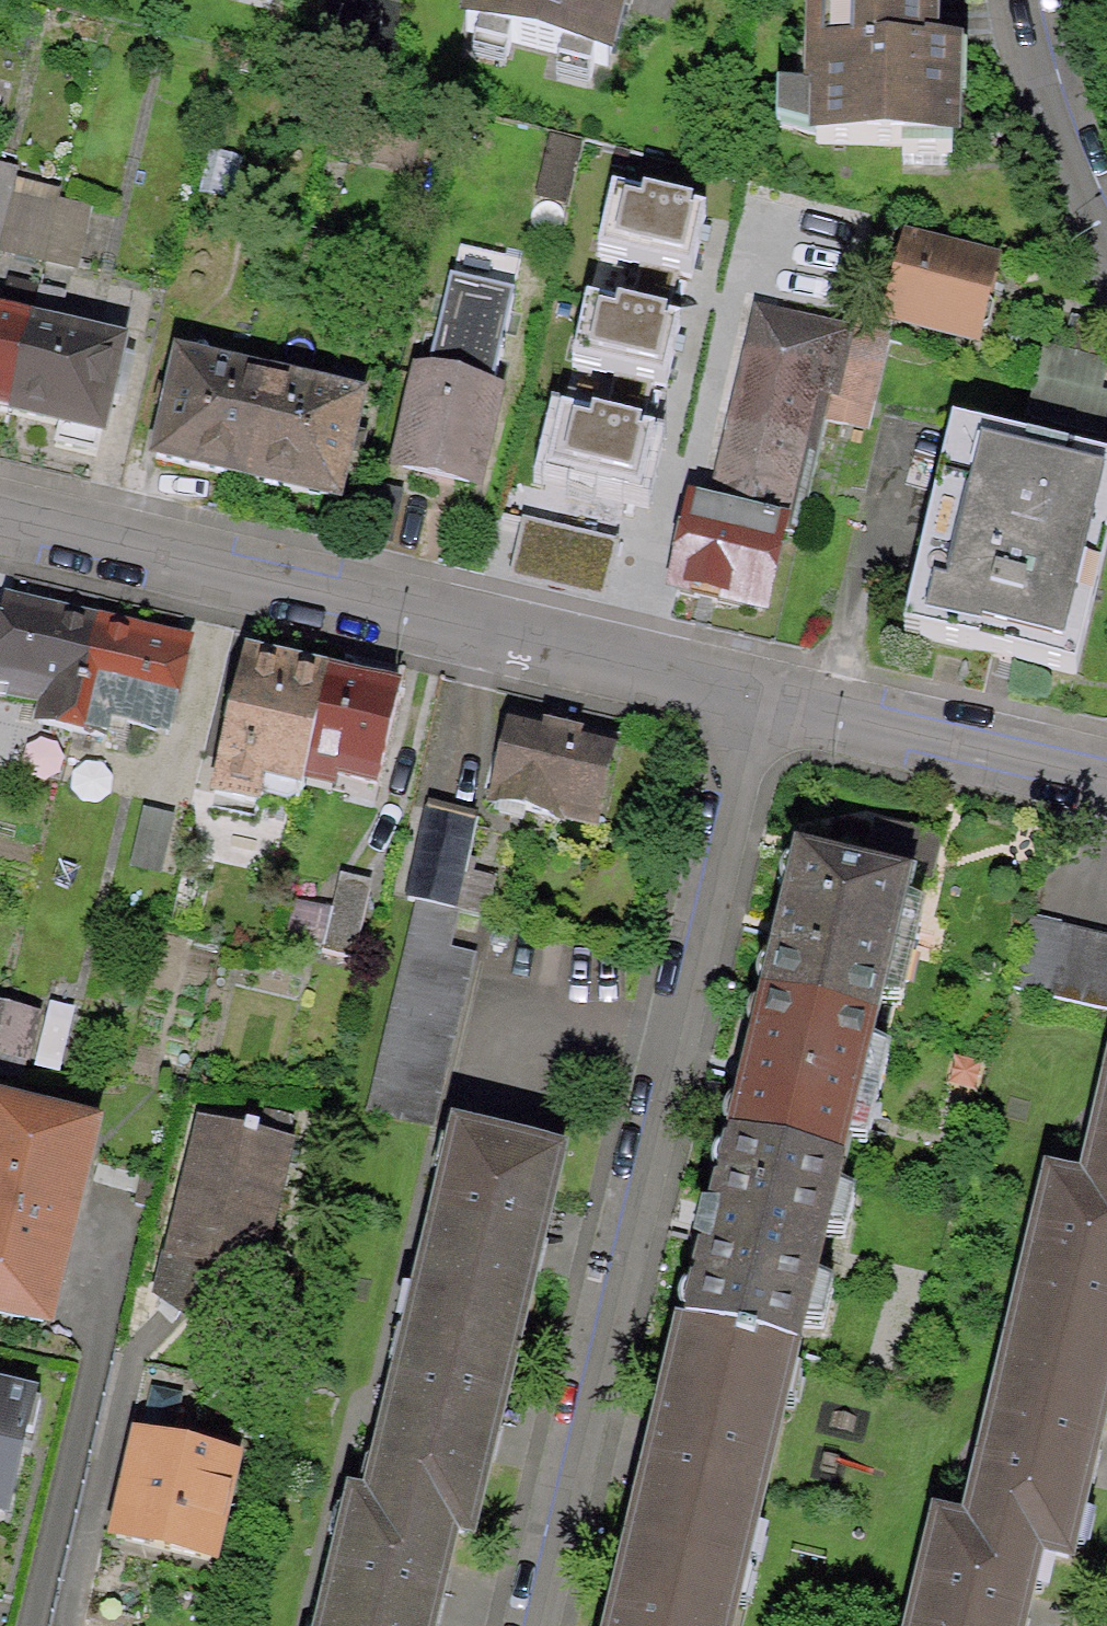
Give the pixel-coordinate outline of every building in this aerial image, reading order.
[(469,36),(628,75),(646,0),(478,0),(469,36)] [(804,24),(940,26),(940,0),(805,0),(804,24)] [(962,28),(940,26),(804,24),(804,74),(776,72),(774,107),(810,117),(810,127),(958,126),(962,28)] [(705,215),(614,196),(596,282),(687,301),(705,215)] [(1004,248),(904,221),(879,313),(979,340),(1004,248)] [(892,326),(759,292),(709,488),(792,509),(801,511),(824,420),(865,430),(892,326)] [(679,325),(588,306),(570,392),(661,411),(679,325)] [(0,308),(0,412),(15,415),(38,317),(0,308)] [(15,415),(113,438),(136,340),(38,317),(15,415)] [(374,391),(184,345),(156,459),(346,506),(374,391)] [(511,382),(417,360),(391,467),(485,490),(511,382)] [(667,430),(554,404),(533,501),(645,526),(667,430)] [(919,627),(1094,669),(1106,613),(1106,453),(968,420),(919,627)] [(694,485),(672,585),(769,607),(792,509),(709,488),(694,485)] [(620,552),(522,530),(511,581),(607,604),(620,552)] [(9,590),(0,629),(0,687),(80,706),(102,613),(9,590)] [(176,737),(201,636),(102,613),(80,706),(74,732),(115,742),(119,723),(176,737)] [(340,666),(247,646),(215,793),(308,813),(314,781),(340,666)] [(382,797),(409,682),(340,666),(314,781),(382,797)] [(628,736),(515,709),(492,803),(605,831),(628,736)] [(173,810),(141,804),(130,864),(162,870),(173,810)] [(478,818),(427,807),(406,898),(420,901),(372,1110),(439,1125),(477,956),(449,950),(478,818)] [(930,872),(809,843),(772,992),(895,1020),(930,872)] [(373,882),(340,875),(322,954),(355,961),(373,882)] [(1106,1010),(1106,934),(1030,916),(1013,988),(1106,1010)] [(737,1130),(864,1160),(895,1020),(772,992),(737,1130)] [(0,1094),(0,1322),(63,1337),(114,1120),(0,1094)] [(298,1138),(200,1115),(159,1292),(256,1315),(298,1138)] [(459,1121),(376,1495),(354,1490),(322,1625),(449,1625),(467,1538),(487,1542),(582,1150),(459,1121)] [(913,1625),(1036,1625),(1051,1558),(1088,1566),(1106,1480),(1106,1127),(1097,1172),(1053,1163),(975,1511),(941,1503),(913,1625)] [(737,1130),(691,1321),(818,1352),(864,1160),(737,1130)] [(616,1625),(750,1625),(818,1352),(691,1321),(616,1625)] [(0,1380),(0,1516),(15,1519),(45,1390),(0,1380)] [(249,1453),(137,1429),(112,1541),(224,1566),(249,1453)]
